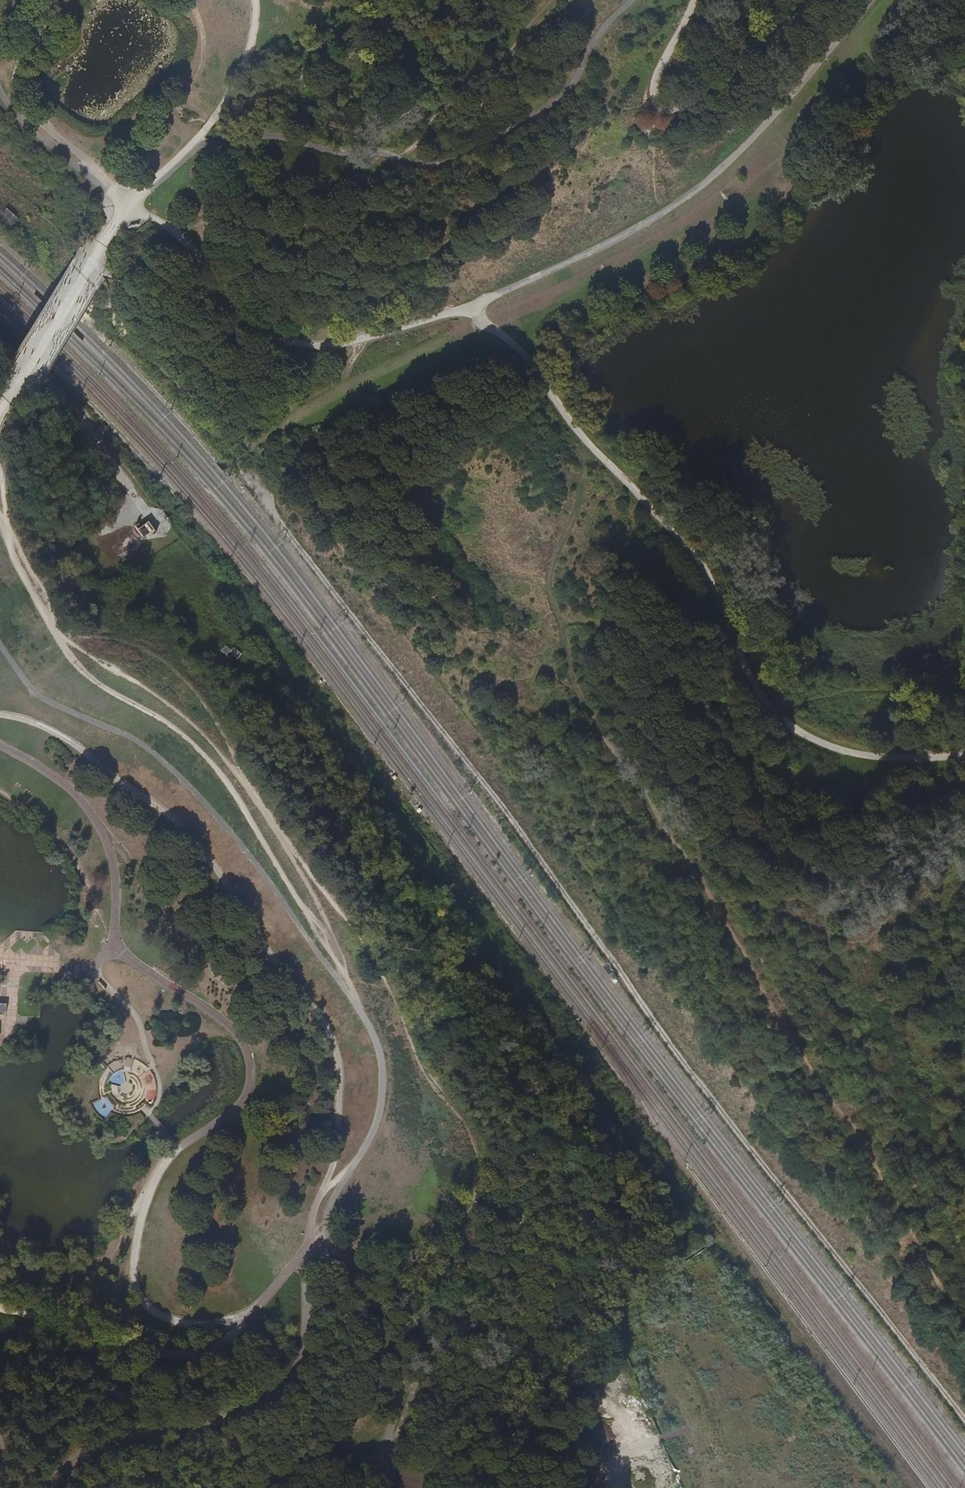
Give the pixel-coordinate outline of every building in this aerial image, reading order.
[(1,215),(13,223),(18,216),(6,207),(1,215)] [(149,518),(136,526),(142,536),(155,529),(149,518)] [(238,660),(243,654),(235,646),(230,652),(238,660)] [(118,1059),(109,1066),(114,1073),(124,1066),(118,1059)] [(114,1071),(110,1081),(120,1085),(124,1074),(114,1071)] [(107,1096),(93,1104),(100,1117),(114,1109),(107,1096)] [(400,1462),(400,1487),(452,1487),(452,1461),(400,1462)]
